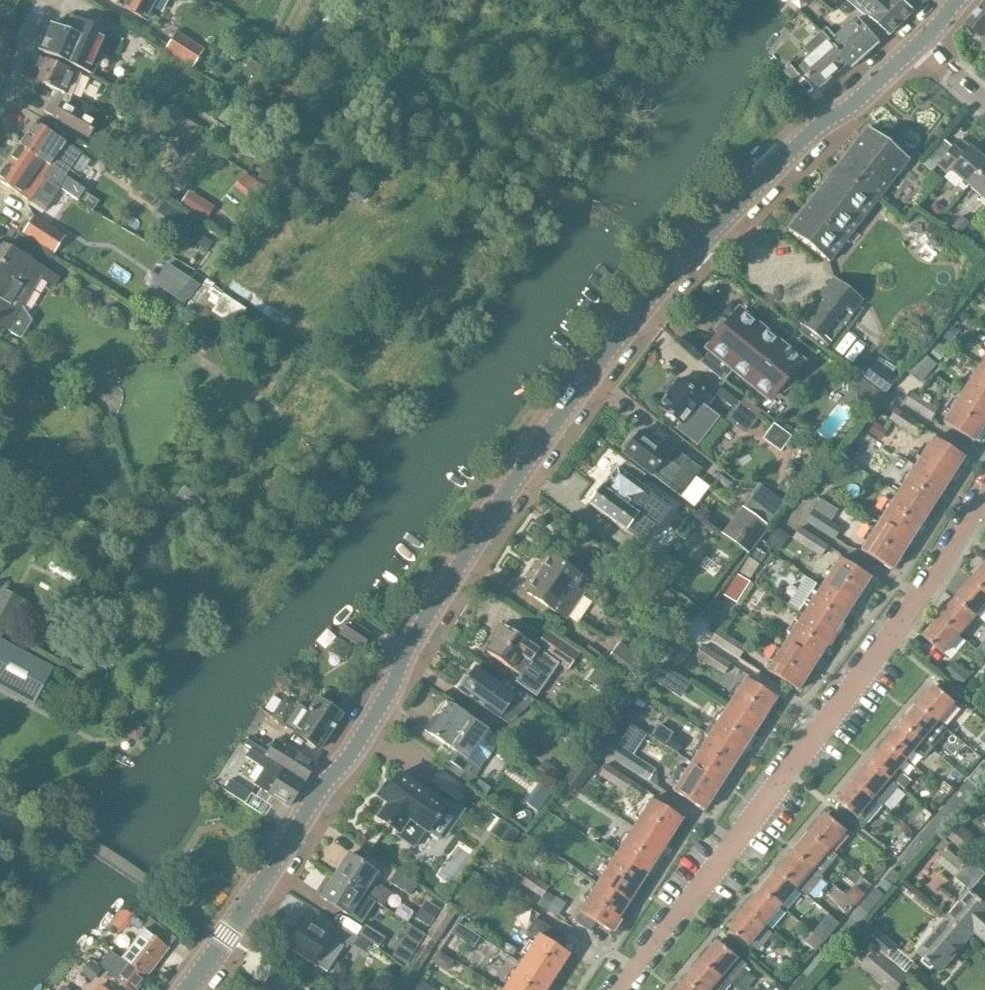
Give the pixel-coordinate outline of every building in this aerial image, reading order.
[(156,0),(120,0),(118,5),(146,20),(156,0)] [(198,7),(212,15),(218,6),(208,0),(203,0),(198,7)] [(650,12),(659,0),(633,0),(650,12)] [(867,16),(868,14),(891,33),(892,34),(917,9),(916,8),(915,9),(912,6),(905,0),(850,0),(867,16)] [(968,23),(983,37),(981,40),(984,43),(984,3),(968,23)] [(816,17),(813,19),(824,32),(850,62),(855,66),(881,43),(859,18),(838,35),(837,37),(829,28),(827,29),(816,17)] [(103,53),(111,34),(77,19),(71,32),(52,24),(40,52),(93,76),(96,68),(103,71),(110,57),(103,53)] [(815,56),(803,66),(822,87),(850,62),(824,32),(813,19),(811,21),(822,33),(807,47),(815,56)] [(204,51),(177,35),(167,50),(194,67),(204,51)] [(37,56),(28,79),(67,95),(64,103),(55,118),(89,138),(98,124),(93,121),(99,111),(73,96),(81,75),(37,56)] [(219,91),(209,105),(217,110),(227,97),(219,91)] [(54,159),(65,143),(36,123),(19,147),(41,162),(35,171),(46,179),(58,162),(54,159)] [(837,168),(877,200),(910,157),(870,126),(837,168)] [(984,166),(984,159),(970,146),(963,154),(945,138),(924,162),(933,170),(938,164),(948,173),(951,168),(969,184),(984,166)] [(0,175),(0,182),(34,205),(41,194),(38,191),(40,189),(46,179),(35,171),(41,162),(19,147),(6,166),(0,175)] [(984,197),(984,166),(969,184),(984,197)] [(831,260),(877,200),(837,168),(790,229),(831,260)] [(85,190),(63,175),(57,185),(78,200),(85,190)] [(961,216),(951,227),(959,234),(969,223),(961,216)] [(64,238),(34,217),(22,234),(52,255),(64,238)] [(40,277),(54,286),(58,278),(5,245),(3,247),(0,245),(0,326),(21,339),(29,326),(28,321),(23,314),(19,311),(40,277)] [(800,320),(803,323),(798,330),(823,349),(863,298),(835,276),(800,320)] [(247,310),(201,281),(190,300),(204,308),(191,328),(215,343),(228,324),(235,328),(238,325),(263,341),(269,330),(245,314),(247,310)] [(714,349),(704,361),(724,377),(734,365),(772,396),(776,391),(785,388),(791,382),(796,374),(798,365),(802,360),(741,310),(711,346),(714,349)] [(10,353),(0,346),(0,369),(10,353)] [(922,352),(914,361),(928,373),(936,364),(922,352)] [(872,360),(860,375),(883,394),(895,379),(872,360)] [(928,373),(914,361),(906,370),(920,383),(928,373)] [(973,442),(984,424),(984,370),(980,366),(944,423),(973,442)] [(680,379),(659,406),(680,422),(675,428),(697,445),(719,417),(706,407),(714,397),(695,383),(691,388),(680,379)] [(754,422),(762,412),(724,384),(716,394),(754,422)] [(910,391),(903,401),(941,426),(944,422),(933,415),(938,409),(910,391)] [(896,408),(889,419),(916,437),(924,426),(896,408)] [(875,423),(869,432),(879,439),(885,429),(875,423)] [(774,424),(764,438),(780,450),(790,436),(774,424)] [(638,432),(623,451),(653,474),(652,476),(679,496),(699,470),(674,450),(671,454),(659,444),(657,447),(638,432)] [(964,457),(934,437),(897,494),(927,514),(964,457)] [(853,440),(843,454),(851,460),(861,446),(853,440)] [(656,482),(650,489),(618,465),(605,482),(604,481),(589,502),(629,532),(642,542),(669,505),(677,511),(684,502),(656,482)] [(760,484),(752,495),(776,513),(784,502),(760,484)] [(927,514),(897,494),(861,550),(891,569),(927,514)] [(820,499),(806,521),(834,539),(841,529),(830,522),(837,510),(820,499)] [(0,518),(0,520),(16,529),(21,519),(5,510),(0,518)] [(799,527),(792,538),(821,556),(828,545),(799,527)] [(777,528),(765,544),(776,552),(788,535),(777,528)] [(629,532),(620,546),(651,568),(660,555),(642,542),(629,532)] [(556,611),(556,610),(566,617),(584,592),(574,585),(581,575),(552,554),(526,590),(556,611)] [(812,600),(803,614),(834,634),(870,578),(839,558),(812,600)] [(973,581),(984,591),(984,566),(973,581)] [(739,576),(727,596),(740,605),(753,585),(739,576)] [(957,599),(976,616),(984,605),(984,591),(973,581),(957,599)] [(666,607),(673,596),(656,584),(648,594),(666,607)] [(957,599),(940,618),(960,635),(976,616),(957,599)] [(834,634),(803,614),(767,670),(797,690),(834,634)] [(943,654),(960,635),(940,618),(924,637),(943,654)] [(338,638),(330,651),(344,659),(351,648),(349,647),(352,641),(362,647),(370,634),(350,622),(342,635),(339,639),(338,638)] [(497,636),(487,650),(494,655),(510,667),(521,675),(515,682),(537,696),(559,663),(571,671),(575,666),(582,655),(547,631),(536,646),(524,637),(527,633),(518,627),(515,631),(506,624),(505,625),(501,622),(493,633),(497,636)] [(716,629),(710,640),(739,658),(745,647),(716,629)] [(0,643),(0,685),(34,704),(53,668),(1,640),(0,643)] [(680,641),(672,652),(684,661),(692,650),(680,641)] [(649,666),(618,642),(603,662),(633,686),(649,666)] [(701,646),(694,657),(725,675),(731,663),(701,646)] [(953,662),(945,671),(961,685),(969,676),(953,662)] [(504,679),(501,683),(476,664),(459,687),(485,706),(484,707),(507,724),(534,700),(504,679)] [(596,667),(587,680),(607,694),(616,681),(596,667)] [(717,721),(708,735),(739,754),(775,698),(744,679),(717,721)] [(919,705),(939,722),(955,703),(935,686),(919,705)] [(295,731),(294,732),(320,749),(341,715),(317,699),(309,711),(299,704),(285,724),(295,731)] [(446,756),(473,775),(500,736),(449,701),(438,717),(435,714),(425,728),(452,747),(446,756)] [(919,705),(903,724),(933,749),(949,731),(939,722),(919,705)] [(903,724),(887,742),(907,759),(915,749),(926,758),(933,749),(903,724)] [(672,792),(703,811),(739,754),(708,735),(689,764),(685,762),(678,774),(682,776),(672,792)] [(249,736),(245,742),(266,754),(306,779),(316,763),(276,738),(270,748),(249,736)] [(244,744),(251,749),(246,757),(264,768),(255,782),(290,804),(306,779),(266,754),(245,742),(244,744)] [(887,742),(870,762),(890,778),(907,759),(887,742)] [(619,746),(612,758),(641,776),(648,765),(619,746)] [(583,757),(563,783),(575,793),(596,767),(583,757)] [(543,760),(533,773),(555,788),(565,775),(543,760)] [(984,761),(976,771),(984,778),(984,761)] [(870,762),(854,781),(884,804),(899,786),(890,778),(870,762)] [(605,764),(598,775),(637,800),(644,788),(605,764)] [(428,832),(435,821),(437,823),(440,819),(438,818),(446,807),(443,805),(447,799),(456,805),(466,790),(440,771),(430,786),(432,788),(427,794),(399,774),(390,786),(387,783),(378,796),(388,803),(378,818),(386,824),(385,826),(389,828),(390,826),(397,832),(395,835),(413,848),(426,830),(428,832)] [(231,779),(224,790),(245,803),(252,793),(231,779)] [(479,780),(473,788),(485,795),(490,788),(479,780)] [(854,781),(838,800),(867,825),(884,804),(854,781)] [(961,788),(953,798),(961,806),(970,796),(961,788)] [(961,806),(953,798),(944,809),(953,816),(961,806)] [(681,818),(650,799),(614,855),(645,875),(681,818)] [(810,833),(829,849),(846,830),(827,813),(810,833)] [(937,817),(920,837),(929,844),(945,824),(937,817)] [(504,821),(493,835),(509,847),(520,832),(504,821)] [(810,833),(794,852),(813,868),(821,875),(838,856),(829,849),(810,833)] [(929,845),(961,870),(956,877),(972,890),(984,873),(984,872),(938,834),(929,845)] [(929,844),(920,837),(906,853),(915,860),(929,844)] [(372,898),(382,905),(392,892),(380,884),(378,887),(370,881),(377,870),(350,852),(335,874),(369,897),(372,898)] [(794,852),(778,870),(797,887),(807,895),(823,877),(821,875),(813,868),(794,852)] [(645,875),(614,855),(572,922),(589,932),(595,922),(610,932),(645,875)] [(520,884),(527,873),(520,868),(513,879),(520,884)] [(893,868),(876,889),(884,896),(901,875),(893,868)] [(396,870),(389,882),(409,895),(417,884),(396,870)] [(778,870),(762,889),(781,906),(797,887),(778,870)] [(520,884),(527,888),(534,877),(527,873),(520,884)] [(335,874),(321,896),(349,913),(355,918),(369,898),(369,897),(335,874)] [(549,887),(534,877),(527,888),(542,898),(549,887)] [(762,889),(745,908),(765,925),(781,906),(762,889)] [(884,896),(876,889),(868,898),(876,905),(884,896)] [(970,937),(975,931),(984,939),(984,902),(972,890),(948,918),(970,937)] [(426,901),(416,917),(429,926),(439,910),(426,901)] [(447,903),(441,912),(452,919),(458,910),(447,903)] [(748,945),(765,925),(745,908),(728,928),(748,945)] [(843,927),(851,934),(867,914),(859,908),(843,927)] [(123,909),(122,911),(130,918),(128,922),(139,930),(141,927),(148,919),(137,910),(136,911),(132,909),(123,909)] [(441,912),(431,926),(442,933),(452,919),(441,912)] [(535,937),(501,989),(545,989),(568,954),(558,948),(565,938),(534,918),(526,931),(535,937)] [(940,972),(970,937),(948,918),(918,953),(940,972)] [(305,919),(288,946),(311,961),(304,972),(317,981),(324,970),(328,972),(344,947),(346,949),(349,944),(352,946),(358,937),(337,923),(329,935),(305,919)] [(458,923),(451,933),(461,940),(467,930),(458,923)] [(364,924),(358,934),(378,947),(384,936),(364,924)] [(863,937),(875,948),(887,958),(898,945),(874,925),(863,937)] [(442,933),(431,926),(424,937),(435,944),(442,933)] [(851,934),(843,927),(828,945),(835,952),(851,934)] [(109,952),(119,960),(144,979),(167,950),(142,931),(123,955),(113,947),(109,952)] [(702,958),(731,983),(747,964),(718,940),(702,958)] [(828,945),(811,964),(819,971),(835,952),(828,945)] [(875,948),(860,965),(888,989),(899,989),(909,978),(887,958),(875,948)] [(439,952),(432,961),(447,971),(453,961),(439,952)] [(685,978),(700,989),(725,989),(731,983),(702,958),(685,978)] [(119,960),(108,974),(129,989),(135,989),(144,979),(119,960)] [(811,981),(819,971),(811,964),(803,974),(811,981)] [(391,989),(405,989),(415,975),(405,969),(391,989)] [(259,989),(314,989),(293,976),(286,986),(269,975),(259,989)] [(685,978),(675,989),(700,989),(685,978)] [(414,989),(437,989),(420,980),(414,989)]
